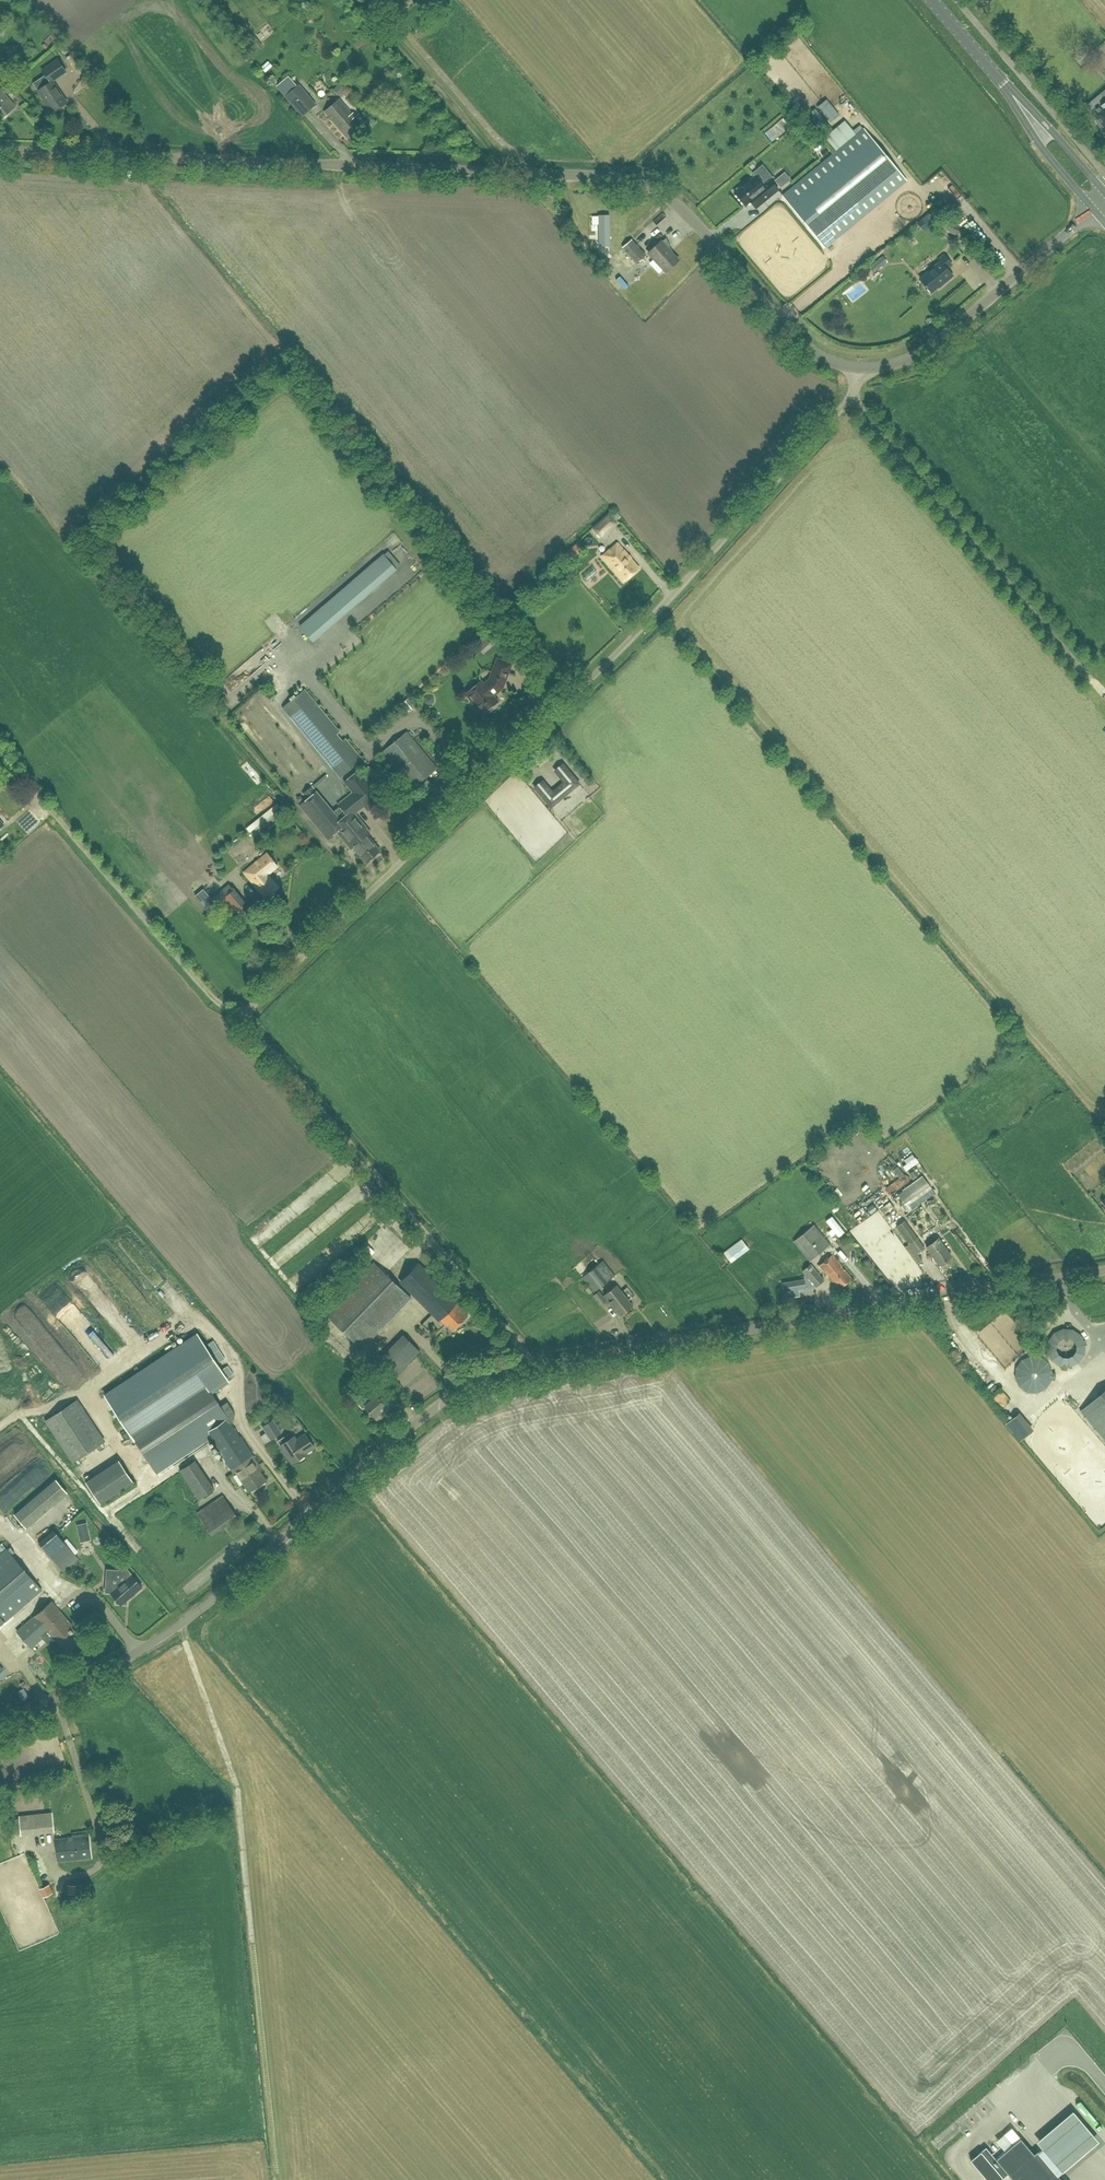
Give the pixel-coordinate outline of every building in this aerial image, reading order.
[(405,5),(400,0),(398,0),(395,3),(402,9),(405,5)] [(1083,45),(1096,59),(1104,51),(1104,43),(1097,33),(1083,45)] [(261,62),(266,67),(273,61),(268,56),(261,62)] [(52,112),(53,111),(56,113),(60,110),(59,108),(67,103),(53,81),(53,78),(65,70),(58,60),(42,71),(45,75),(33,83),(52,112)] [(302,116),(315,104),(298,85),(284,96),(302,116)] [(15,107),(0,89),(0,119),(15,107)] [(838,100),(844,111),(855,105),(848,94),(838,100)] [(347,138),(362,125),(339,99),(324,112),(347,138)] [(820,105),(833,120),(839,115),(826,100),(820,105)] [(1092,112),(1091,113),(1092,114),(1092,113),(1098,120),(1096,122),(1102,129),(1104,127),(1104,128),(1104,129),(1104,101),(1092,112)] [(808,115),(825,135),(830,131),(813,110),(808,115)] [(855,135),(844,121),(823,138),(835,152),(855,135)] [(825,248),(906,181),(863,128),(782,195),(825,248)] [(762,185),(754,176),(734,192),(745,206),(750,202),(755,208),(778,190),(769,179),(762,185)] [(970,201),(963,205),(972,218),(978,213),(970,201)] [(611,216),(600,216),(599,247),(610,247),(611,216)] [(945,221),(942,228),(955,235),(959,227),(945,221)] [(624,262),(636,251),(644,244),(634,233),(626,240),(614,251),(624,262)] [(678,260),(666,248),(669,246),(670,247),(665,238),(665,239),(661,242),(660,241),(648,253),(666,272),(678,260)] [(941,285),(952,277),(946,269),(951,265),(943,255),(938,260),(939,262),(919,279),(924,285),(923,286),(929,293),(941,284),(941,285)] [(617,522),(609,514),(593,528),(601,537),(617,522)] [(624,581),(639,569),(617,543),(602,556),(624,581)] [(300,626),(313,641),(396,569),(383,554),(300,626)] [(594,562),(583,571),(589,578),(600,570),(594,562)] [(527,601),(521,594),(512,601),(518,608),(527,601)] [(483,653),(496,642),(487,633),(475,644),(483,653)] [(499,690),(502,688),(511,664),(497,659),(490,679),(483,685),(481,681),(466,693),(476,706),(476,708),(479,712),(481,712),(482,713),(484,712),(486,712),(490,710),(490,707),(497,701),(491,694),(498,689),(499,690)] [(340,731),(316,703),(304,689),(282,707),(294,721),(340,777),(362,759),(345,738),(342,740),(336,734),(340,731)] [(425,693),(427,701),(435,699),(433,692),(425,693)] [(413,787),(437,768),(407,732),(383,751),(413,787)] [(562,764),(557,769),(566,780),(566,785),(554,794),(549,794),(540,782),(534,787),(551,807),(579,784),(562,764)] [(367,810),(382,799),(358,770),(344,781),(353,792),(338,804),(347,814),(340,820),(312,786),(303,793),(308,798),(299,805),(328,839),(336,832),(350,849),(353,847),(366,862),(380,850),(367,835),(368,834),(364,828),(366,826),(355,813),(364,806),(367,810)] [(283,813),(276,804),(245,828),(253,838),(283,813)] [(278,888),(267,874),(277,866),(266,853),(243,872),(265,898),(278,888)] [(226,918),(244,903),(229,884),(216,894),(217,895),(212,900),(226,918)] [(258,919),(262,924),(267,921),(262,915),(258,919)] [(864,1171),(858,1173),(865,1191),(871,1189),(864,1171)] [(929,1185),(922,1176),(897,1194),(903,1204),(929,1185)] [(887,1198),(871,1208),(875,1214),(891,1204),(887,1198)] [(850,1211),(859,1222),(867,1216),(857,1205),(850,1211)] [(917,1254),(925,1249),(905,1221),(896,1227),(908,1244),(909,1243),(917,1254)] [(810,1262),(830,1245),(814,1225),(793,1242),(810,1262)] [(939,1265),(951,1256),(938,1238),(926,1247),(939,1265)] [(731,1262),(748,1249),(741,1240),(723,1253),(731,1262)] [(833,1280),(838,1288),(850,1278),(831,1254),(818,1264),(832,1281),(833,1280)] [(921,1262),(931,1281),(940,1277),(929,1258),(921,1262)] [(582,1278),(592,1291),(593,1292),(615,1276),(603,1261),(582,1278)] [(361,1349),(411,1298),(374,1262),(325,1313),(361,1349)] [(815,1286),(823,1280),(810,1264),(802,1270),(815,1286)] [(452,1331),(467,1317),(449,1299),(450,1299),(418,1265),(401,1281),(439,1320),(439,1319),(445,1325),(446,1325),(452,1331)] [(74,1272),(78,1285),(92,1281),(88,1268),(74,1272)] [(806,1276),(779,1281),(782,1299),(809,1294),(806,1276)] [(620,1316),(633,1306),(617,1285),(604,1294),(620,1316)] [(601,1305),(607,1300),(600,1290),(593,1295),(601,1305)] [(138,1298),(134,1303),(145,1312),(149,1308),(138,1298)] [(101,1309),(113,1320),(120,1312),(108,1301),(101,1309)] [(78,1343),(99,1336),(93,1320),(73,1326),(78,1343)] [(248,1491),(266,1480),(258,1467),(259,1466),(243,1440),(240,1442),(209,1393),(228,1380),(199,1335),(106,1395),(156,1473),(211,1438),(221,1453),(220,1453),(233,1473),(235,1472),(248,1491)] [(396,1374),(419,1351),(403,1335),(380,1359),(396,1374)] [(977,1353),(968,1356),(969,1362),(978,1360),(977,1353)] [(68,1360),(75,1370),(81,1366),(74,1356),(68,1360)] [(373,1416),(385,1407),(376,1396),(387,1387),(379,1377),(363,1390),(366,1393),(356,1402),(362,1408),(365,1406),(373,1416)] [(1080,1411),(1104,1440),(1104,1390),(1080,1411)] [(74,1460),(103,1441),(77,1400),(47,1418),(74,1460)] [(1023,1424),(1033,1415),(1028,1409),(1018,1418),(1023,1424)] [(265,1442),(281,1432),(273,1419),(262,1425),(266,1431),(260,1435),(265,1442)] [(280,1444),(292,1463),(305,1454),(305,1453),(314,1447),(305,1433),(296,1439),(294,1435),(286,1440),(284,1436),(277,1440),(280,1444)] [(14,1461),(29,1454),(22,1441),(8,1447),(14,1461)] [(198,1454),(182,1461),(197,1494),(213,1486),(198,1454)] [(92,1483),(102,1501),(134,1482),(129,1472),(114,1481),(112,1478),(103,1483),(101,1478),(92,1483)] [(57,1479),(15,1514),(26,1527),(68,1492),(57,1479)] [(211,1535),(237,1517),(222,1495),(196,1513),(211,1535)] [(63,1530),(72,1523),(69,1519),(60,1525),(63,1530)] [(81,1523),(83,1540),(91,1539),(89,1522),(81,1523)] [(41,1540),(55,1555),(59,1551),(68,1560),(76,1552),(54,1529),(41,1540)] [(7,1549),(0,1555),(0,1626),(42,1589),(7,1549)] [(142,1586),(131,1574),(124,1565),(118,1570),(107,1569),(105,1592),(111,1592),(117,1599),(116,1603),(120,1603),(121,1604),(122,1603),(126,1604),(127,1599),(142,1586)] [(66,1651),(81,1638),(71,1626),(72,1625),(52,1601),(17,1631),(31,1648),(47,1634),(50,1636),(52,1634),(66,1651)] [(21,1834),(38,1832),(37,1815),(20,1817),(21,1834)] [(91,1858),(88,1835),(55,1839),(58,1861),(91,1858)] [(1066,2116),(1032,2144),(1060,2178),(1076,2165),(1094,2150),(1066,2116)] [(994,2133),(1001,2141),(1017,2126),(1009,2118),(994,2133)] [(950,2125),(932,2136),(937,2144),(955,2133),(950,2125)] [(987,2149),(985,2147),(972,2158),(970,2160),(987,2179),(1000,2179),(1001,2179),(1007,2174),(1013,2179),(1056,2179),(1034,2154),(1037,2151),(1033,2153),(1020,2138),(995,2159),(987,2149)]
